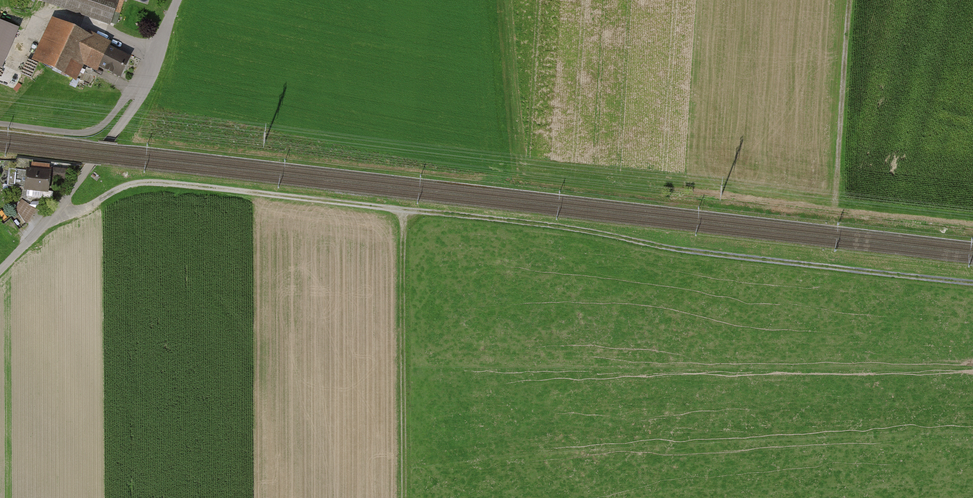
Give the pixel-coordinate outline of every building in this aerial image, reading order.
[(110,24),(119,0),(44,0),(110,24)] [(53,16),(34,58),(76,78),(83,63),(98,70),(100,66),(110,44),(111,42),(96,35),(92,34),(53,16)] [(0,18),(0,67),(2,68),(21,28),(0,18)] [(100,66),(121,76),(131,54),(110,44),(100,66)] [(49,167),(27,165),(27,168),(26,186),(26,188),(48,190),(49,167)] [(70,165),(55,165),(55,177),(70,177),(70,165)] [(9,185),(26,186),(27,168),(10,166),(9,185)] [(16,205),(27,221),(37,206),(23,198),(16,205)]
